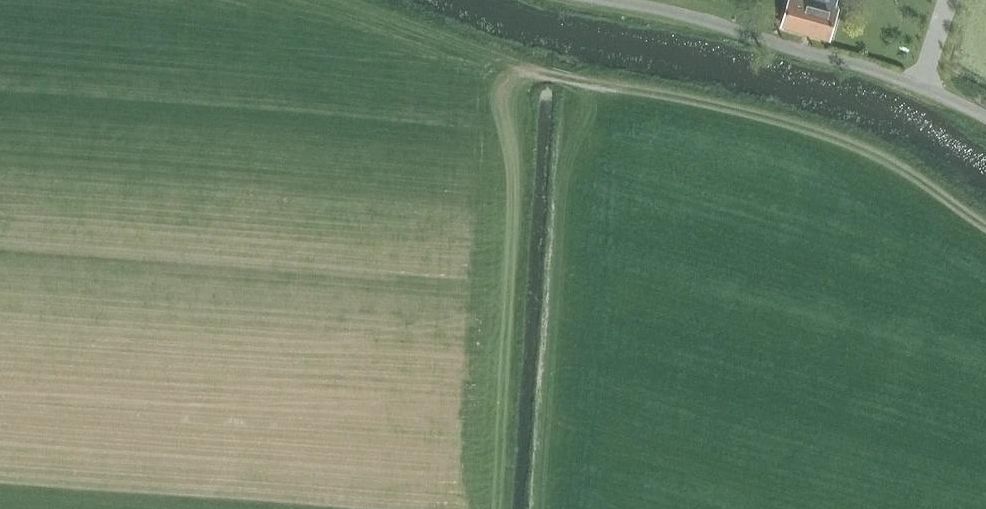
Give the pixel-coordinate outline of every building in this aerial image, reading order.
[(828,39),(837,8),(810,0),(789,0),(781,26),(828,39)]
